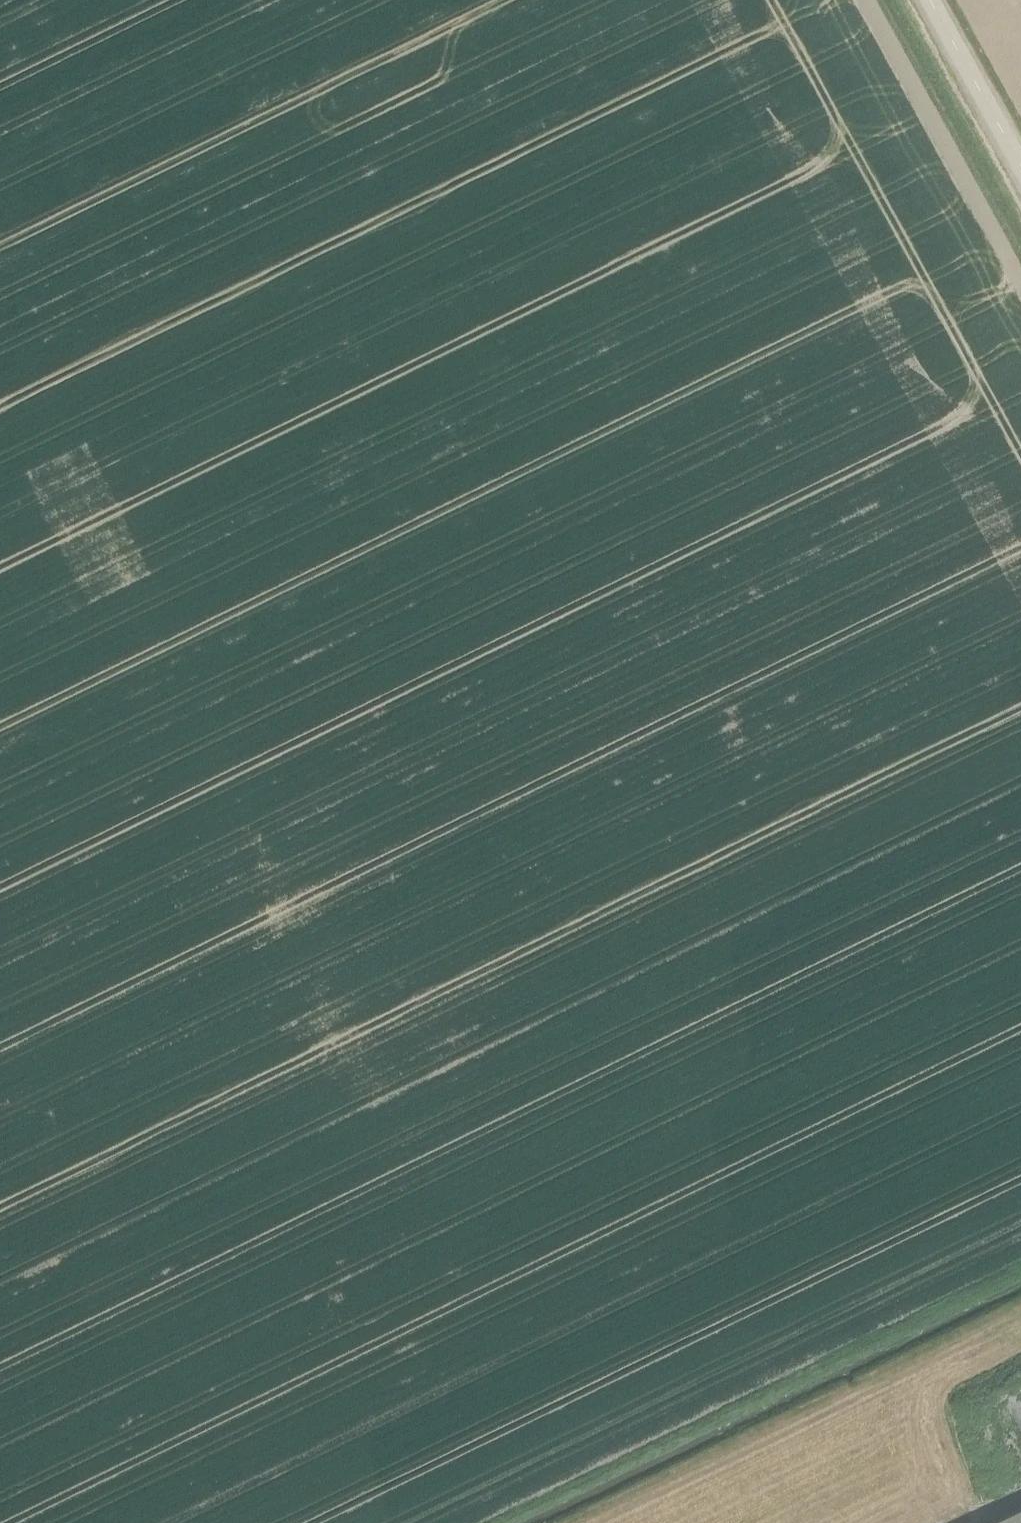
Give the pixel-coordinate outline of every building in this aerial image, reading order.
[(991,1522),(1020,1522),(1020,1508),(991,1522)]
